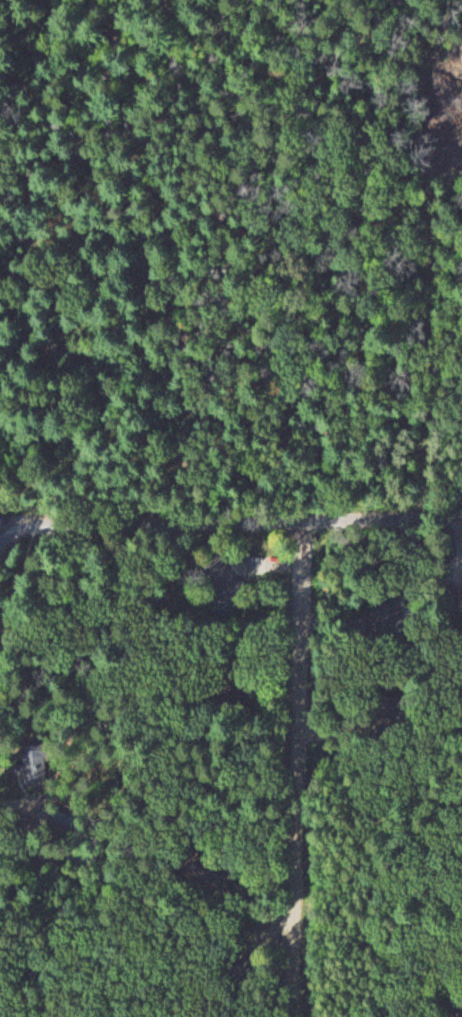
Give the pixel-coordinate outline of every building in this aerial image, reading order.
[(374,632),(407,632),(407,595),(374,595),(374,632)]
